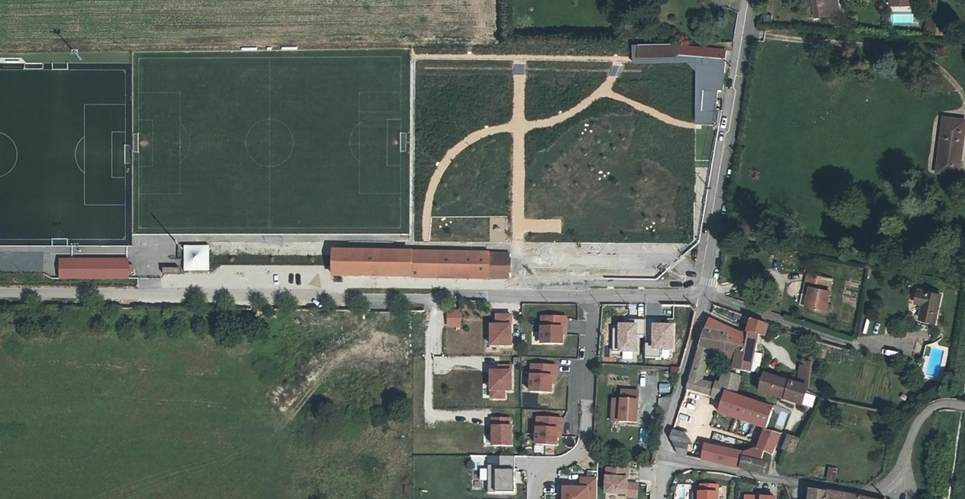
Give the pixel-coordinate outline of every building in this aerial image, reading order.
[(817,3),(816,0),(806,0),(807,12),(817,11),(817,3)] [(817,11),(818,15),(842,14),(842,1),(838,2),(817,3),(817,11)] [(696,88),(717,89),(722,89),(725,50),(677,46),(677,43),(631,44),(632,58),(632,63),(696,62),(696,88)] [(717,89),(696,88),(696,111),(715,111),(717,89)] [(715,111),(696,111),(696,122),(719,122),(721,111),(715,111)] [(938,174),(959,178),(964,141),(964,122),(946,119),(938,174)] [(210,246),(185,246),(185,272),(210,271),(210,246)] [(411,277),(412,252),(335,251),(334,276),(411,277)] [(412,252),(411,277),(489,278),(490,252),(412,252)] [(509,253),(490,252),(489,278),(508,279),(509,253)] [(779,269),(792,271),(793,261),(781,259),(779,269)] [(825,313),(830,292),(825,291),(827,279),(807,276),(804,288),(810,289),(808,295),(805,309),(825,313)] [(833,280),(827,279),(825,291),(830,292),(833,280)] [(921,307),(919,322),(934,325),(939,297),(916,292),(914,306),(921,307)] [(448,312),(449,326),(459,325),(459,312),(448,312)] [(489,324),(489,345),(511,345),(511,314),(495,314),(495,323),(489,324)] [(747,327),(750,328),(752,322),(752,321),(736,315),(734,320),(741,323),(741,325),(747,327)] [(566,318),(541,318),(541,345),(563,345),(563,329),(566,329),(566,318)] [(617,323),(617,328),(612,328),(613,351),(638,350),(638,334),(645,334),(645,320),(634,320),(634,323),(617,323)] [(709,321),(700,348),(711,350),(725,352),(723,358),(734,361),(737,347),(727,344),(730,335),(731,329),(709,321)] [(749,333),(764,338),(767,327),(752,322),(750,328),(749,333)] [(673,324),(653,324),(652,342),(645,342),(645,356),(660,357),(660,349),(673,349),(673,324)] [(767,327),(764,338),(769,340),(772,329),(767,327)] [(727,344),(737,347),(744,349),(747,340),(730,335),(727,344)] [(737,347),(734,361),(732,371),(742,372),(749,373),(756,343),(747,340),(744,349),(737,347)] [(703,375),(711,350),(700,348),(693,373),(703,375)] [(799,365),(798,372),(795,384),(808,388),(812,362),(806,361),(805,367),(799,365)] [(511,390),(511,365),(497,365),(497,369),(489,370),(490,398),(505,398),(505,390),(511,390)] [(556,367),(531,366),(531,393),(552,394),(553,378),(556,378),(556,367)] [(732,371),(730,378),(740,381),(742,372),(732,371)] [(810,389),(808,388),(795,384),(764,375),(759,392),(807,408),(812,392),(810,389)] [(710,398),(723,405),(727,391),(730,378),(726,377),(723,376),(718,389),(690,381),(687,390),(710,398)] [(657,383),(658,393),(669,392),(668,383),(657,383)] [(620,413),(620,422),(637,423),(639,392),(622,391),(622,400),(613,399),(612,413),(620,413)] [(721,413),(767,427),(774,409),(738,395),(727,391),(723,405),(721,413)] [(620,413),(612,413),(612,421),(620,422),(620,413)] [(491,418),(492,445),(512,445),(511,418),(491,418)] [(562,420),(538,419),(536,446),(558,447),(558,431),(562,431),(562,420)] [(671,447),(685,436),(676,434),(677,429),(673,428),(668,443),(671,447)] [(759,448),(765,451),(772,454),(781,435),(766,430),(759,448)] [(782,448),(792,452),(797,439),(788,435),(782,448)] [(678,455),(702,461),(705,445),(689,441),(685,436),(671,447),(678,455)] [(742,459),(743,453),(705,445),(702,461),(740,470),(742,459)] [(761,464),(765,451),(759,448),(743,453),(742,459),(761,464)] [(488,457),(488,491),(513,491),(513,457),(488,457)] [(768,466),(761,464),(742,459),(740,470),(765,476),(768,466)] [(827,466),(825,479),(834,481),(836,468),(827,466)] [(628,468),(606,467),(604,492),(626,493),(625,497),(637,498),(638,483),(628,483),(628,468)] [(595,478),(580,477),(579,486),(562,486),(562,498),(595,498),(595,478)] [(698,498),(719,498),(719,485),(700,484),(700,490),(698,490),(698,498)]
